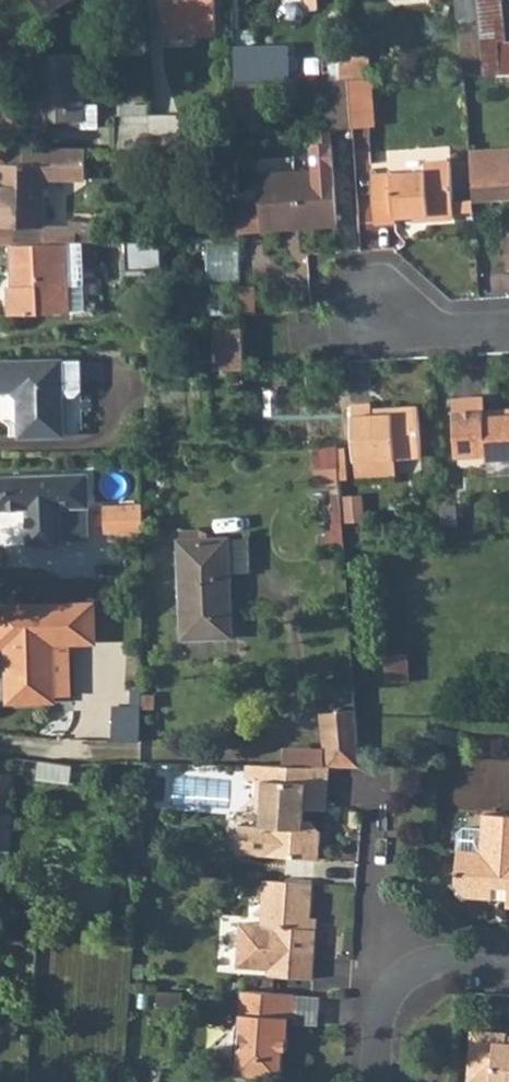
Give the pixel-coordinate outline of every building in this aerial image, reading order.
[(45,21),(77,0),(30,0),(45,21)] [(164,31),(194,29),(194,37),(218,36),(217,0),(209,1),(209,0),(163,0),(164,31)] [(459,33),(478,32),(475,0),(456,0),(459,33)] [(194,29),(164,31),(164,39),(194,37),(194,29)] [(478,32),(459,33),(462,75),(464,77),(488,76),(488,68),(481,69),(478,32)] [(497,43),(498,76),(508,76),(508,43),(497,43)] [(86,59),(38,59),(39,125),(64,125),(64,133),(101,134),(101,109),(86,109),(86,59)] [(339,61),(340,83),(347,83),(369,82),(368,60),(339,61)] [(258,62),(236,63),(237,93),(259,91),(258,62)] [(369,82),(347,83),(350,133),(371,132),(369,82)] [(340,83),(325,84),(328,134),(350,133),(347,83),(340,83)] [(259,91),(237,93),(238,141),(260,141),(259,91)] [(117,121),(115,153),(148,154),(148,122),(117,121)] [(153,121),(152,154),(199,155),(198,121),(153,121)] [(467,150),(467,158),(508,155),(508,147),(467,150)] [(27,247),(70,246),(70,231),(48,230),(49,183),(70,183),(83,184),(84,174),(91,174),(92,152),(29,150),(0,149),(0,167),(2,167),(1,231),(27,231),(27,247)] [(467,158),(469,186),(471,185),(500,184),(508,183),(508,155),(467,158)] [(422,174),(368,176),(371,223),(392,223),(392,216),(449,214),(447,167),(422,168),(422,174)] [(276,181),(277,173),(256,175),(259,213),(239,214),(240,231),(279,229),(280,222),(314,221),(314,227),(334,226),(332,170),(311,171),(312,179),(276,181)] [(311,171),(277,173),(276,181),(312,179),(311,171)] [(471,185),(469,186),(469,200),(476,200),(501,198),(500,184),(471,185)] [(280,222),(279,229),(314,227),(314,221),(280,222)] [(27,247),(14,248),(15,317),(75,315),(74,246),(70,246),(27,247)] [(215,365),(246,366),(248,328),(217,327),(215,365)] [(64,363),(0,363),(0,391),(16,391),(22,398),(22,437),(64,436),(64,363)] [(481,458),(508,456),(508,407),(480,408),(479,396),(449,397),(452,454),(481,452),(481,458)] [(352,404),(356,459),(393,457),(420,456),(417,405),(390,407),(390,413),(372,414),(372,403),(352,404)] [(317,445),(317,483),(350,483),(350,445),(317,445)] [(481,458),(482,477),(508,476),(508,456),(481,458)] [(393,457),(356,459),(357,476),(394,474),(393,457)] [(86,475),(0,477),(0,510),(24,510),(25,545),(58,544),(58,540),(58,509),(87,508),(86,475)] [(141,537),(142,507),(103,508),(104,538),(141,537)] [(87,508),(58,509),(58,540),(88,539),(87,508)] [(177,544),(179,610),(187,609),(188,643),(231,642),(228,543),(177,544)] [(46,645),(62,645),(88,645),(88,607),(0,606),(0,645),(1,645),(1,703),(46,703),(46,699),(46,645)] [(187,609),(179,610),(180,643),(188,643),(187,609)] [(62,645),(46,645),(46,699),(62,699),(62,645)] [(408,657),(386,659),(388,686),(409,685),(408,657)] [(356,707),(322,709),(325,765),(330,765),(359,766),(356,707)] [(109,713),(107,747),(137,747),(138,714),(109,713)] [(72,783),(74,765),(41,762),(38,779),(72,783)] [(325,765),(251,763),(251,779),(259,780),(259,797),(266,808),(265,828),(247,826),(244,856),(322,862),(323,829),(314,819),(306,818),(300,818),(300,808),(306,808),(328,809),(330,765),(325,765)] [(458,832),(455,883),(467,896),(493,898),(494,886),(507,887),(507,899),(506,906),(508,907),(508,816),(483,814),(482,830),(463,828),(458,832)] [(314,882),(266,879),(262,923),(241,922),(238,966),(270,968),(270,975),(314,978),(317,928),(311,928),(314,882)] [(494,886),(493,898),(507,899),(507,887),(494,886)] [(297,993),(243,989),(241,1025),(246,1029),(246,1035),(245,1035),(245,1045),(240,1048),(239,1066),(245,1071),(262,1073),(268,1068),(282,1069),(284,1037),(289,1037),(290,1015),(296,1015),(297,993)] [(321,994),(297,993),(296,1015),(295,1021),(319,1023),(321,994)] [(472,1027),(468,1081),(484,1081),(508,1081),(508,1039),(506,1039),(507,1030),(472,1027)]
